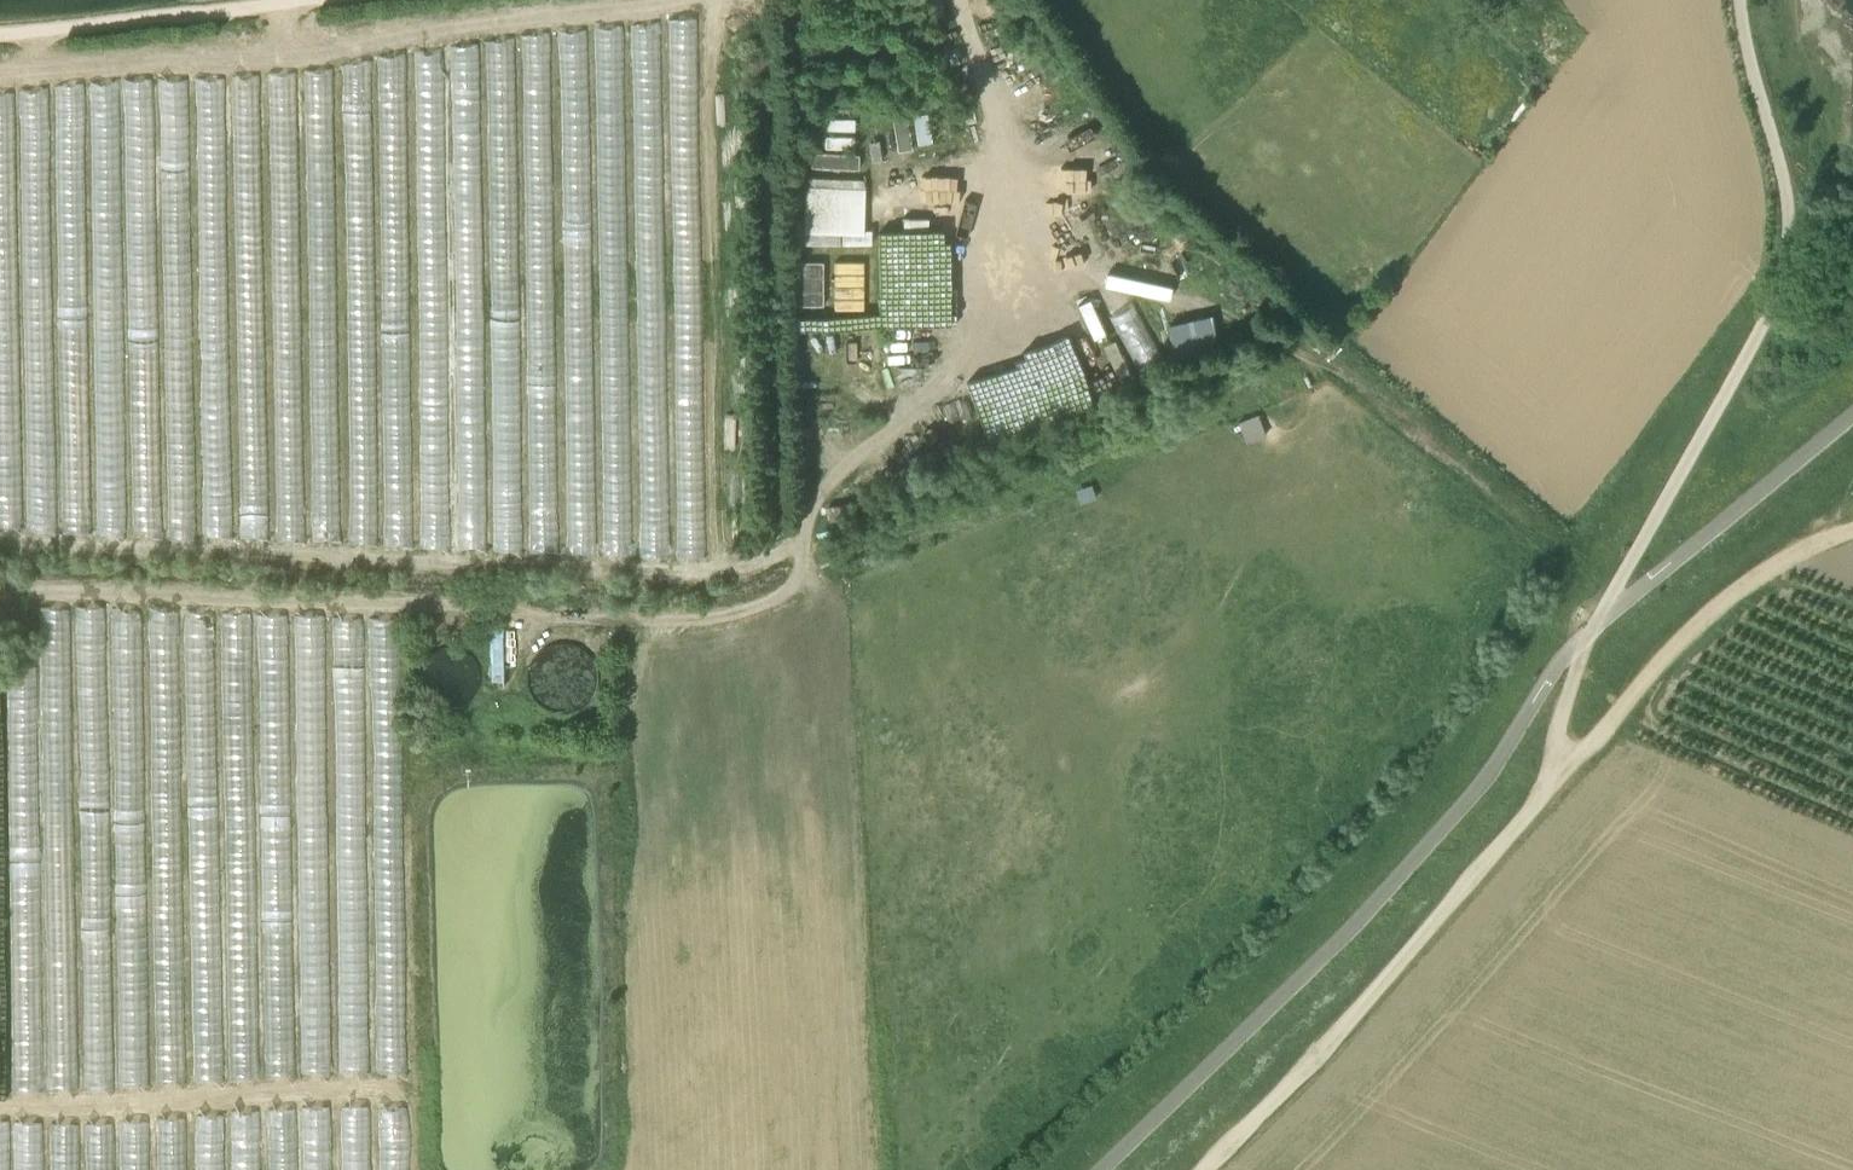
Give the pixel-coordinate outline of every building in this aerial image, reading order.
[(448,94),(445,43),(417,45),(420,96),(448,94)] [(805,236),(866,237),(867,170),(806,169),(805,236)] [(1081,306),(1010,333),(1037,404),(1108,377),(1081,306)] [(1168,317),(1175,348),(1220,337),(1212,306),(1168,317)] [(158,427),(155,345),(143,345),(145,396),(144,396),(145,427),(158,427)] [(56,524),(53,378),(27,379),(30,525),(56,524)] [(88,525),(85,383),(62,384),(66,526),(88,525)] [(101,402),(99,525),(122,525),(123,455),(112,454),(113,432),(115,432),(116,414),(114,414),(114,403),(101,402)] [(1255,404),(1235,415),(1246,436),(1266,425),(1255,404)] [(23,522),(23,431),(12,431),(12,413),(0,413),(0,522),(23,522)]
